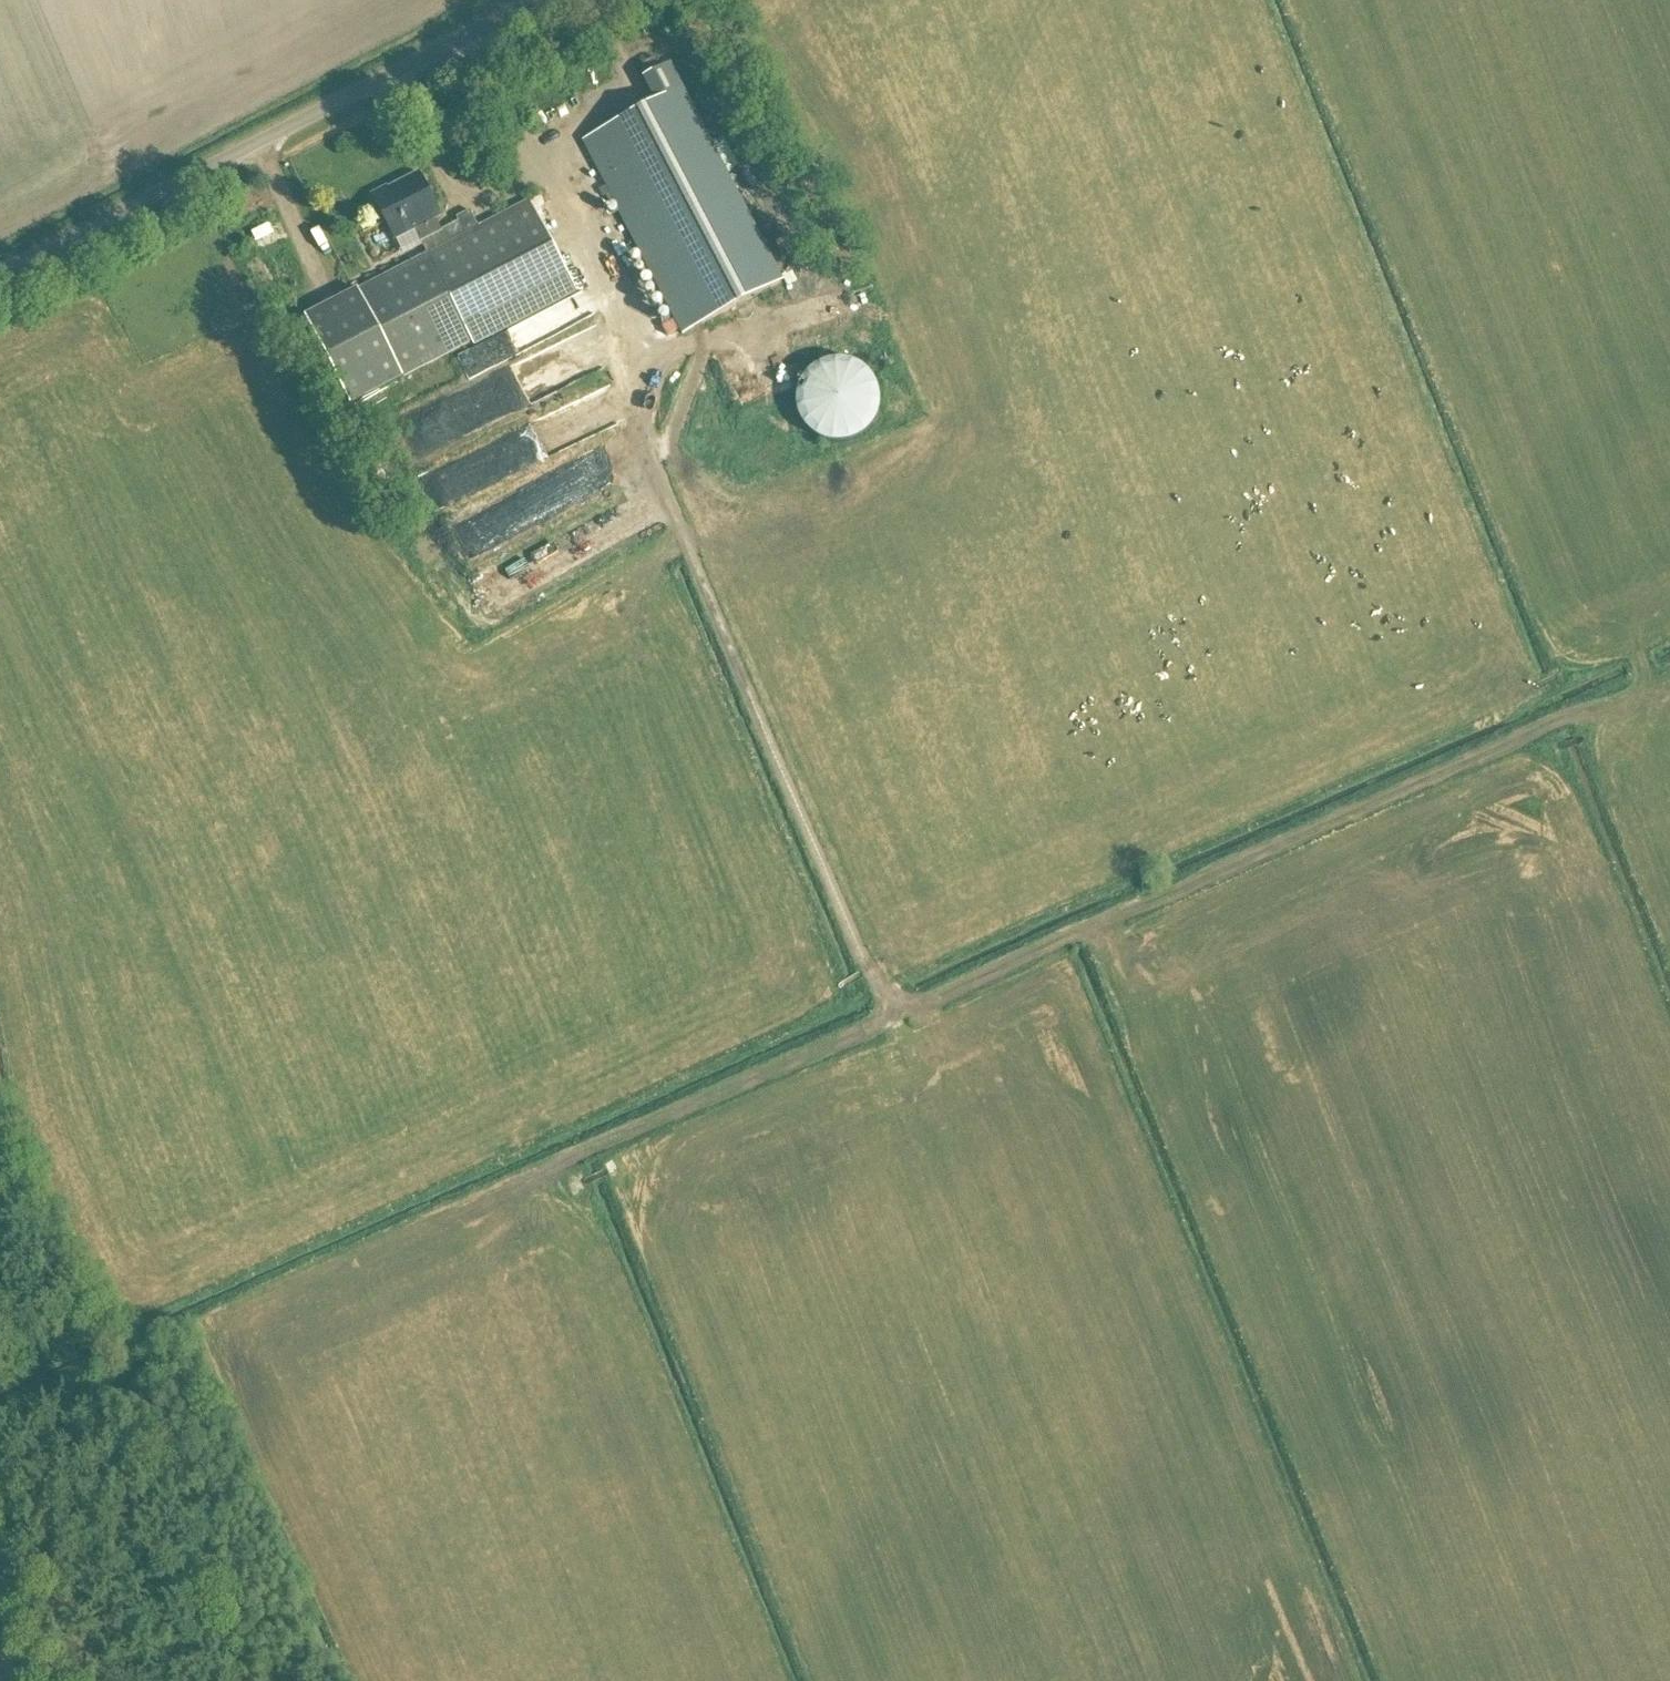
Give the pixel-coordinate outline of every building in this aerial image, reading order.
[(658,108),(583,147),(683,339),(781,288),(681,96),(671,76),(667,68),(648,78),(644,80),(658,108)] [(426,255),(305,315),(350,404),(403,377),(473,342),(475,347),(576,296),(552,250),(531,208),(481,233),(471,213),(457,220),(460,227),(440,238),(434,227),(442,222),(427,192),(420,178),(375,201),(380,211),(397,244),(416,235),(426,255)] [(796,409),(802,424),(813,436),(828,443),(844,443),(860,437),(871,426),(878,411),(878,395),(873,380),(861,368),(846,361),(830,361),(815,367),(803,378),(796,393),(796,409)]
